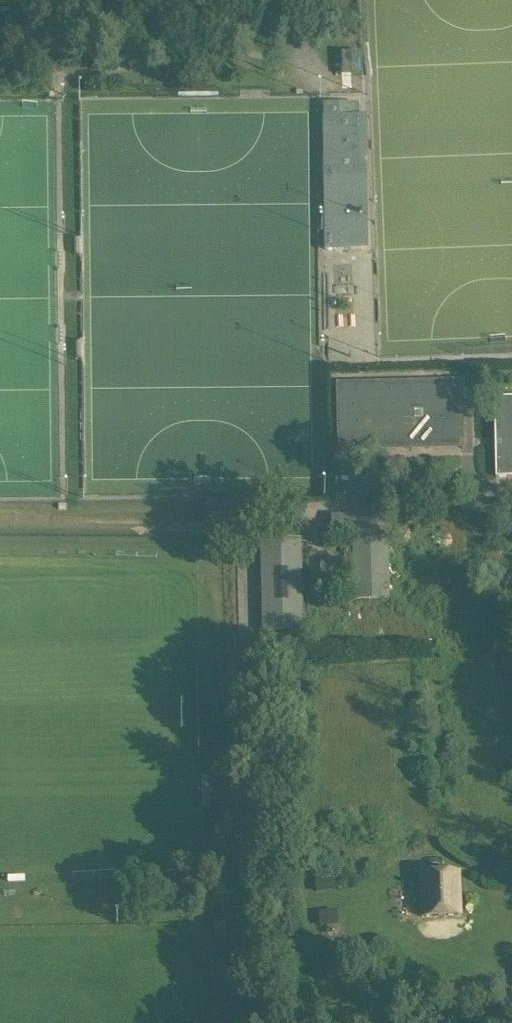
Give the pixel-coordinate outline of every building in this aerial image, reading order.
[(324,116),(325,250),(361,249),(360,232),(362,221),(362,209),(360,198),(359,116),(346,116),(346,109),(325,110),(325,116),(324,116)] [(460,386),(412,387),(412,381),(336,382),(337,451),(413,449),(413,443),(462,442),(462,448),(463,448),(461,380),(460,380),(460,386)] [(495,477),(511,476),(511,396),(494,397),(495,477)] [(353,516),(332,517),(332,530),(353,529),(356,599),(387,598),(385,514),(353,515),(353,516)] [(260,540),(262,632),(302,631),(300,539),(260,540)] [(420,874),(421,917),(460,915),(458,872),(420,874)] [(319,909),(320,937),(343,936),(342,908),(319,909)]
